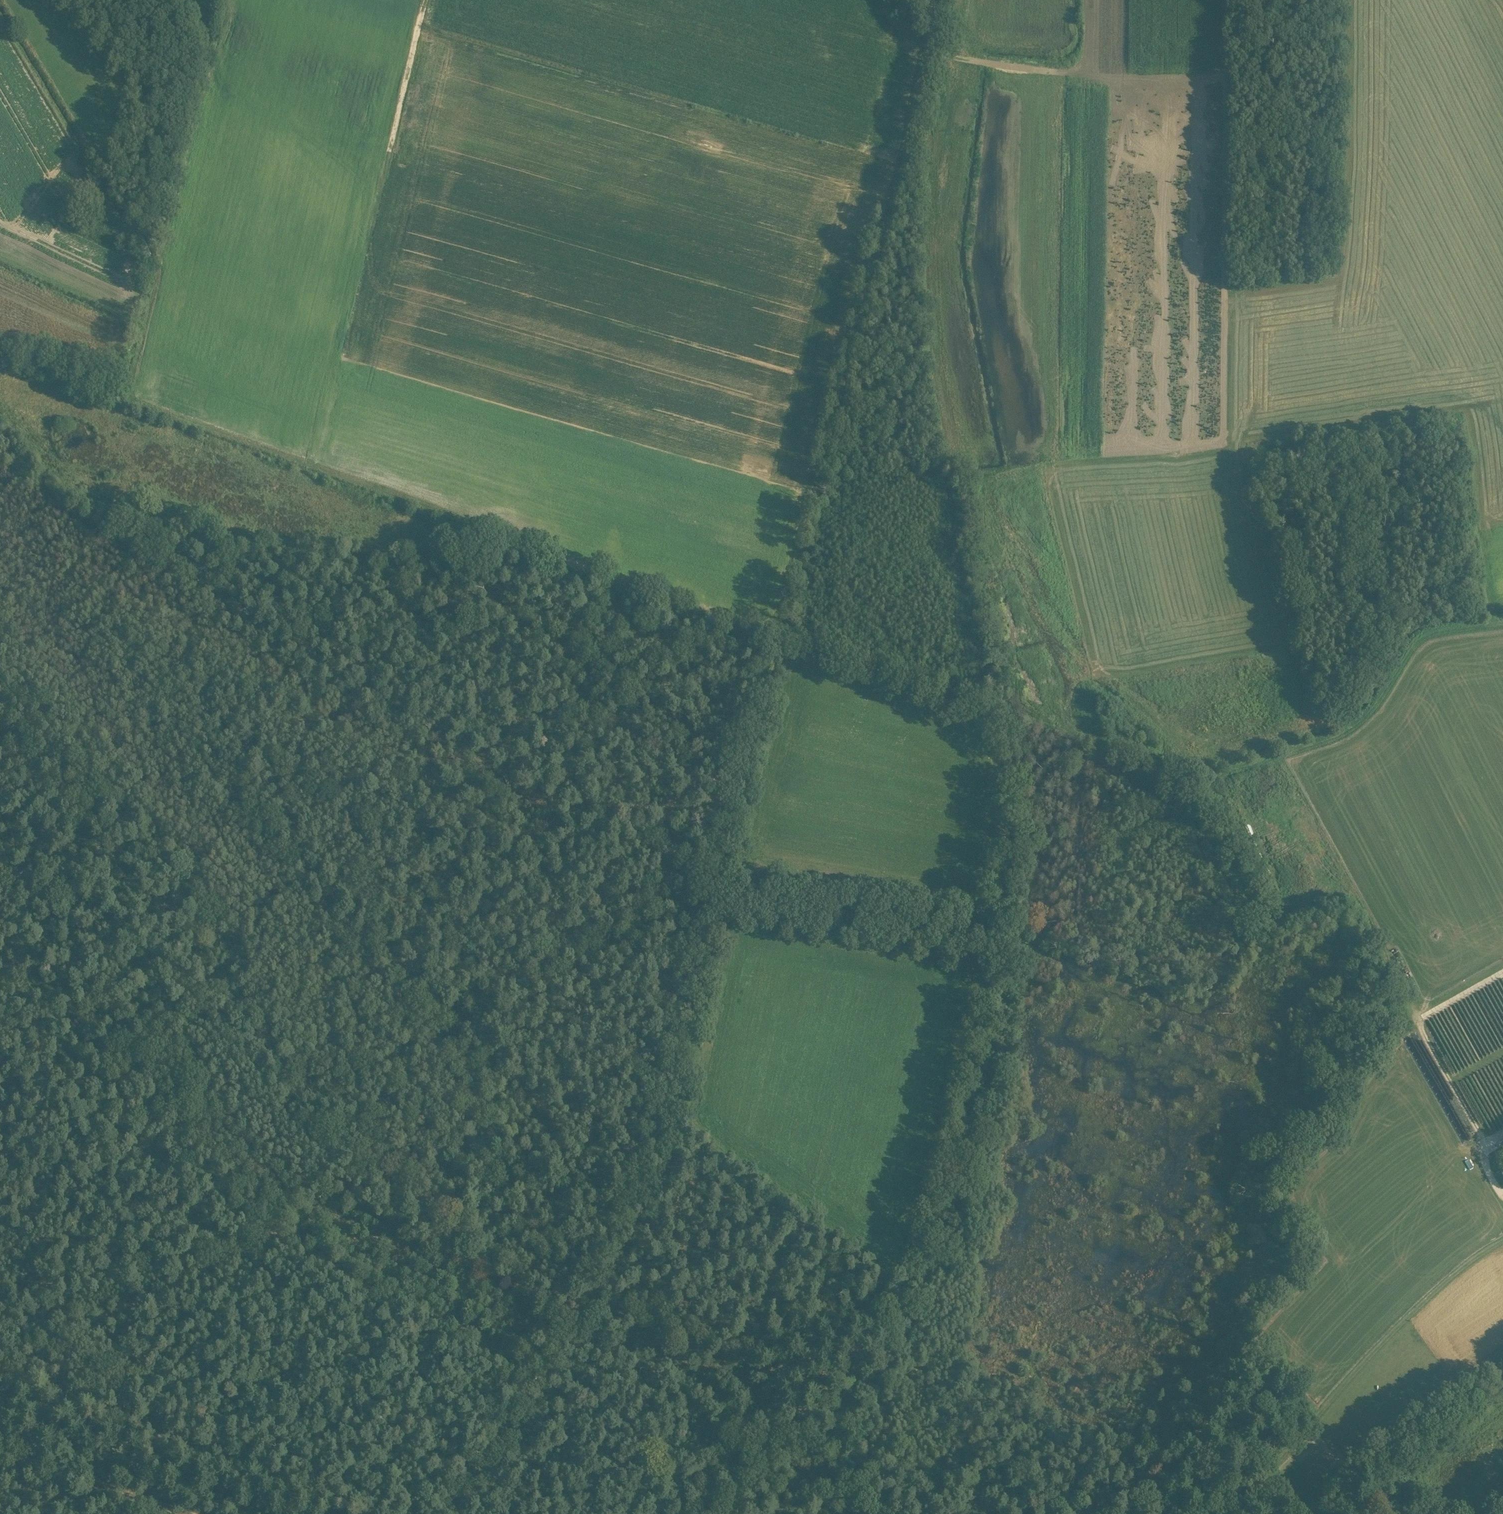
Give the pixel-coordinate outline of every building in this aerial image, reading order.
[(1334,1465),(1338,1470),(1346,1464),(1343,1459),(1334,1465)]
